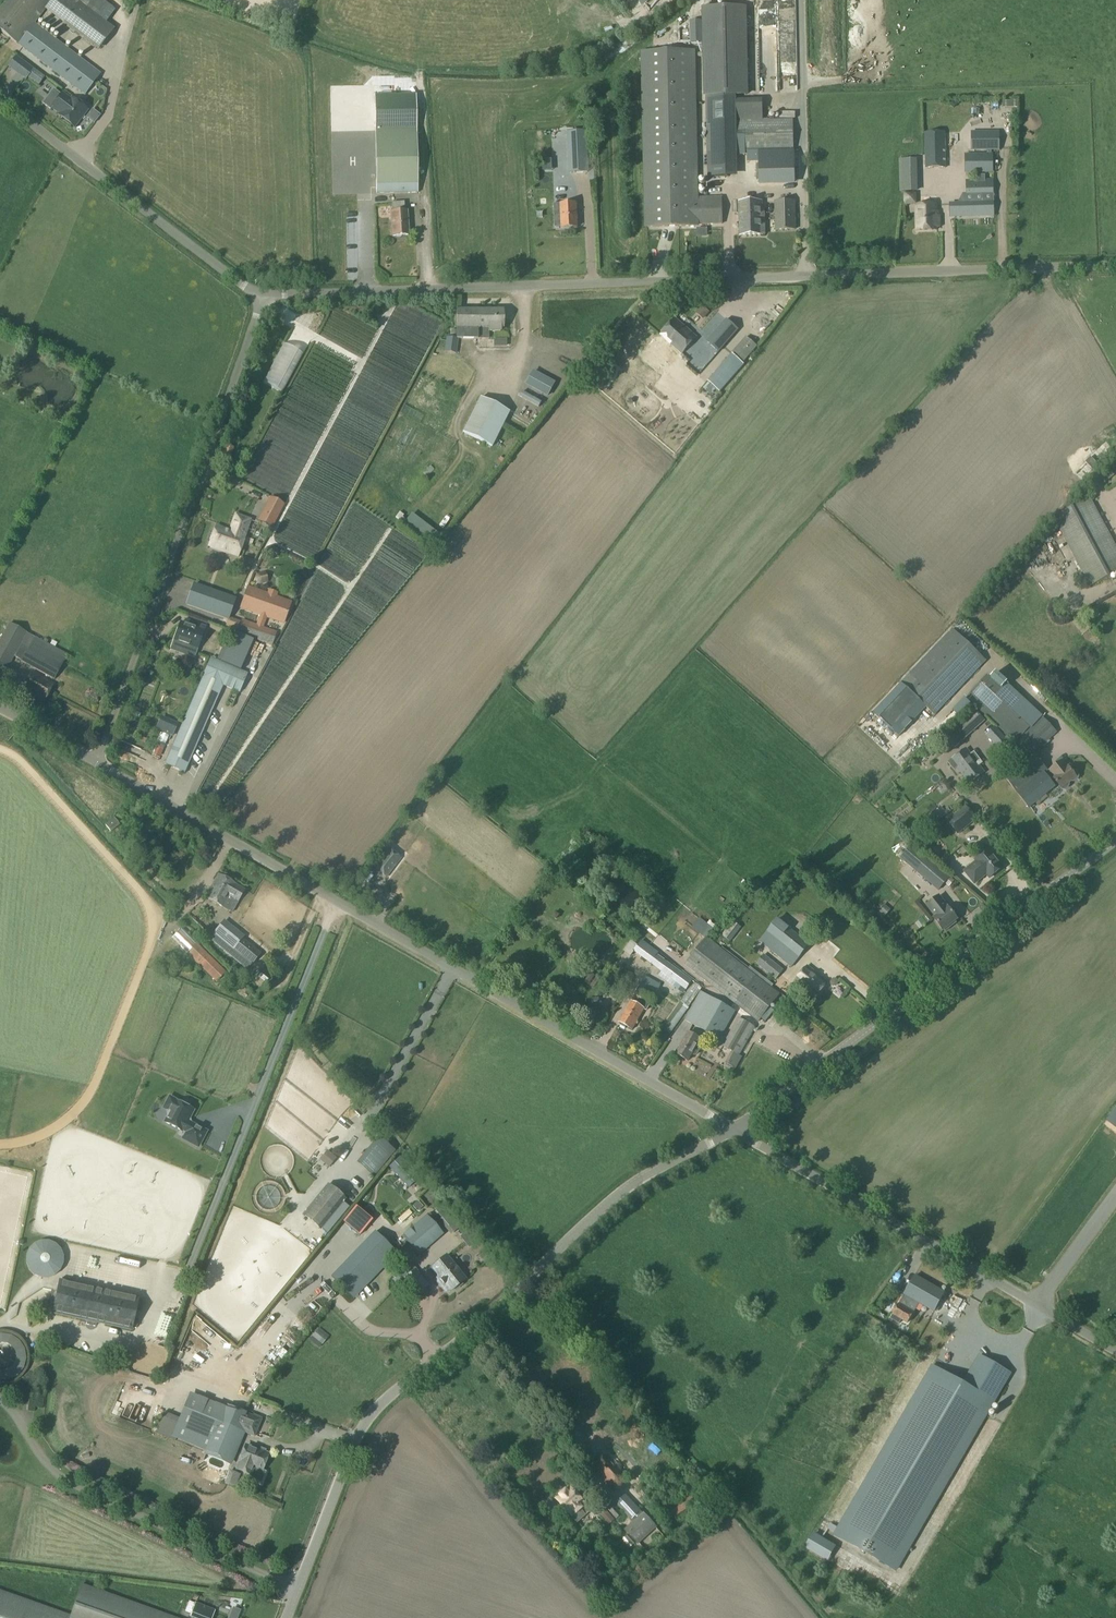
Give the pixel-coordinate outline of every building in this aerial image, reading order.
[(0,15),(0,29),(20,44),(42,62),(85,95),(101,75),(93,69),(36,24),(48,9),(65,22),(100,49),(115,30),(105,23),(76,0),(11,0),(0,15)] [(643,8),(655,0),(637,0),(643,8)] [(786,5),(777,3),(775,12),(785,14),(786,5)] [(749,5),(704,6),(706,97),(736,96),(751,96),(749,5)] [(765,10),(752,10),(752,19),(765,19),(765,10)] [(694,50),(642,52),(646,227),(696,226),(699,226),(699,225),(722,224),(721,197),(698,198),(694,50)] [(33,69),(27,77),(34,83),(40,75),(33,69)] [(38,93),(42,87),(35,83),(31,90),(38,93)] [(56,92),(45,105),(52,111),(53,110),(59,114),(58,116),(59,116),(74,128),(87,111),(88,111),(72,98),(69,102),(56,92)] [(415,96),(374,96),(375,129),(375,130),(376,171),(376,193),(417,192),(416,170),(416,130),(415,96)] [(736,103),(736,96),(706,97),(707,127),(736,126),(736,120),(736,103)] [(100,116),(92,110),(86,117),(94,124),(100,116)] [(791,119),(736,120),(736,126),(737,151),(759,150),(791,149),(791,119)] [(971,131),(971,150),(999,151),(1000,132),(971,131)] [(570,173),(587,172),(585,132),(568,133),(570,173)] [(944,133),(924,133),(925,169),(945,168),(944,133)] [(370,155),(369,136),(334,138),(337,186),(356,185),(355,167),(349,167),(349,156),(370,155)] [(793,154),(760,154),(761,186),(794,185),(793,154)] [(993,154),(965,155),(965,173),(993,173),(993,154)] [(915,161),(900,161),(901,192),(916,192),(915,161)] [(975,182),(966,182),(966,194),(993,194),(992,181),(985,181),(985,175),(975,175),(975,182)] [(915,195),(905,195),(905,204),(915,204),(915,195)] [(794,201),(775,202),(775,230),(795,230),(794,201)] [(393,213),(390,213),(392,237),(395,237),(395,238),(400,238),(401,236),(409,236),(409,235),(407,212),(405,212),(404,202),(392,203),(393,213)] [(762,202),(738,203),(739,235),(765,235),(764,224),(762,224),(762,202)] [(561,205),(554,205),(555,227),(561,227),(561,228),(577,227),(576,204),(561,205)] [(993,204),(948,205),(949,217),(994,216),(993,204)] [(936,205),(915,206),(916,231),(937,230),(937,227),(939,226),(939,217),(936,216),(936,205)] [(722,325),(737,303),(731,298),(715,321),(722,325)] [(709,312),(702,306),(696,312),(703,318),(709,312)] [(455,310),(455,328),(456,339),(474,339),(477,339),(477,328),(488,328),(488,332),(489,332),(501,332),(501,331),(501,328),(503,328),(503,310),(455,310)] [(675,318),(638,360),(649,370),(661,356),(657,352),(662,347),(665,350),(670,344),(682,354),(696,337),(675,318)] [(727,320),(708,343),(720,353),(740,331),(727,320)] [(285,326),(274,352),(288,358),(299,333),(285,326)] [(747,337),(735,352),(745,361),(757,347),(747,337)] [(446,338),(444,352),(456,353),(458,340),(446,338)] [(506,339),(494,340),(494,347),(507,347),(506,339)] [(733,353),(707,382),(719,392),(744,363),(733,353)] [(537,359),(530,368),(551,381),(557,372),(537,359)] [(535,381),(532,387),(544,392),(546,387),(535,381)] [(479,398),(462,432),(491,447),(508,413),(479,398)] [(525,407),(531,411),(535,404),(530,400),(525,407)] [(233,447),(226,444),(221,457),(229,460),(233,447)] [(1099,466),(1090,457),(1085,462),(1093,471),(1099,466)] [(270,498),(262,514),(271,518),(267,526),(271,529),(284,505),(270,498)] [(1053,518),(1089,587),(1115,573),(1115,546),(1090,498),(1053,518)] [(236,515),(230,532),(235,533),(228,552),(237,556),(244,537),(243,537),(249,520),(236,515)] [(235,533),(230,532),(216,527),(210,546),(212,547),(213,548),(219,551),(221,550),(228,552),(235,533)] [(1056,540),(1041,545),(1046,560),(1050,558),(1056,578),(1067,575),(1056,540)] [(195,582),(187,603),(228,618),(236,597),(195,582)] [(244,595),(240,594),(230,619),(240,623),(236,632),(273,645),(277,634),(280,636),(285,624),(284,624),(291,602),(248,586),(244,595)] [(181,622),(170,650),(186,656),(190,647),(196,649),(197,649),(197,648),(205,626),(198,624),(196,628),(181,622)] [(0,641),(0,668),(6,671),(14,656),(22,661),(54,679),(67,655),(27,633),(9,624),(0,641)] [(229,625),(226,631),(234,635),(237,629),(229,625)] [(950,629),(899,686),(932,718),(986,661),(950,629)] [(165,761),(164,764),(185,774),(220,693),(222,686),(239,693),(247,674),(211,658),(202,678),(199,684),(165,761)] [(992,670),(968,696),(1017,741),(1041,717),(992,670)] [(33,673),(23,690),(44,702),(53,685),(33,673)] [(162,717),(156,729),(173,736),(178,724),(162,717)] [(1043,718),(1018,742),(1031,757),(1058,734),(1043,718)] [(959,725),(944,738),(952,747),(967,735),(959,725)] [(995,728),(986,736),(998,749),(1007,741),(995,728)] [(153,754),(159,757),(162,749),(156,746),(153,754)] [(966,748),(946,763),(953,771),(956,768),(968,784),(984,772),(966,748)] [(1062,759),(1049,770),(1055,778),(1053,779),(1061,788),(1062,789),(1064,790),(1068,787),(1069,784),(1068,783),(1071,781),(1074,782),(1078,779),(1078,777),(1072,769),(1070,769),(1069,769),(1062,759)] [(1043,773),(1017,794),(1029,809),(1055,788),(1043,773)] [(966,804),(946,820),(957,835),(977,819),(966,804)] [(912,845),(900,859),(938,891),(944,884),(945,883),(950,877),(912,845)] [(389,849),(374,868),(387,878),(401,858),(389,849)] [(976,862),(964,872),(975,884),(986,875),(989,878),(1003,868),(989,850),(975,861),(976,862)] [(219,874),(205,897),(223,907),(230,896),(238,901),(245,890),(236,885),(236,884),(219,874)] [(931,902),(925,907),(933,918),(932,919),(942,931),(957,920),(947,907),(938,896),(931,902)] [(884,905),(879,911),(885,916),(890,910),(884,905)] [(191,907),(189,910),(197,917),(200,914),(191,907)] [(647,915),(642,922),(651,929),(657,922),(647,915)] [(778,942),(796,956),(798,958),(809,945),(777,919),(766,932),(778,942)] [(223,921),(210,937),(247,968),(260,953),(223,921)] [(733,921),(722,936),(730,942),(741,927),(733,921)] [(182,928),(173,937),(216,981),(225,971),(182,928)] [(707,937),(686,964),(757,1021),(779,994),(707,937)] [(632,941),(624,951),(631,956),(634,951),(642,957),(640,960),(644,963),(646,961),(650,964),(650,963),(686,990),(693,981),(657,954),(658,953),(642,941),(638,946),(632,941)] [(764,955),(757,963),(771,976),(776,980),(783,971),(764,955)] [(807,966),(793,983),(813,999),(827,983),(807,966)] [(629,1004),(619,1023),(632,1030),(646,1004),(648,1005),(655,993),(655,994),(660,984),(644,976),(629,1004)] [(695,981),(680,1002),(687,1007),(702,987),(695,981)] [(701,991),(684,1020),(717,1038),(733,1010),(701,991)] [(652,1002),(663,1008),(669,997),(658,992),(652,1002)] [(738,1018),(722,1046),(732,1051),(739,1055),(744,1046),(747,1040),(751,1034),(754,1027),(738,1018)] [(689,1033),(676,1055),(688,1061),(691,1055),(694,1056),(696,1056),(700,1049),(696,1047),(700,1039),(689,1033)] [(169,1099),(164,1109),(165,1109),(165,1108),(168,1110),(168,1116),(165,1123),(180,1131),(178,1135),(183,1138),(183,1139),(198,1147),(206,1132),(189,1123),(188,1120),(188,1119),(190,1119),(193,1114),(192,1111),(193,1110),(179,1103),(178,1101),(173,1098),(171,1099),(169,1099)] [(378,1136),(360,1158),(377,1172),(395,1150),(378,1136)] [(327,1152),(320,1160),(329,1166),(335,1158),(327,1152)] [(418,1178),(399,1158),(389,1168),(408,1188),(418,1178)] [(304,1182),(298,1186),(302,1192),(309,1187),(304,1182)] [(328,1183),(302,1215),(321,1230),(347,1198),(328,1183)] [(422,1207),(418,1202),(413,1207),(417,1212),(422,1207)] [(398,1222),(411,1210),(405,1203),(392,1215),(398,1222)] [(438,1212),(444,1207),(440,1203),(435,1208),(438,1212)] [(360,1235),(373,1219),(356,1205),(343,1221),(360,1235)] [(427,1216),(403,1238),(414,1251),(439,1230),(427,1216)] [(375,1234),(332,1278),(349,1294),(392,1250),(375,1234)] [(58,1236),(24,1236),(24,1260),(37,1260),(37,1258),(58,1258),(58,1236)] [(456,1236),(448,1244),(454,1251),(462,1243),(456,1236)] [(446,1255),(430,1267),(437,1276),(434,1278),(445,1293),(448,1290),(449,1291),(465,1279),(446,1255)] [(421,1256),(415,1259),(418,1266),(424,1263),(421,1256)] [(411,1261),(399,1270),(404,1278),(416,1294),(428,1284),(416,1268),(411,1261)] [(397,1273),(394,1275),(399,1283),(402,1280),(397,1273)] [(898,1304),(890,1318),(898,1323),(901,1319),(906,1323),(918,1303),(933,1311),(944,1292),(914,1275),(903,1294),(904,1295),(898,1304)] [(60,1281),(54,1311),(88,1319),(87,1323),(95,1325),(97,1320),(131,1328),(138,1298),(60,1281)] [(12,1377),(26,1339),(0,1329),(0,1373),(12,1377)] [(322,1344),(328,1337),(318,1329),(312,1336),(322,1344)] [(932,1366),(833,1536),(897,1573),(1012,1375),(979,1356),(963,1384),(932,1366)] [(178,1419),(171,1436),(189,1443),(207,1450),(206,1451),(231,1461),(239,1440),(240,1440),(243,1431),(254,1435),(261,1418),(254,1415),(253,1417),(245,1414),(245,1416),(242,1415),(240,1413),(195,1396),(193,1402),(185,1422),(181,1420),(178,1419)] [(873,1423),(879,1428),(883,1423),(877,1418),(873,1423)] [(244,1449),(237,1469),(251,1474),(260,1477),(262,1470),(268,1453),(268,1452),(252,1447),(246,1444),(244,1449)] [(607,1452),(591,1466),(612,1489),(627,1475),(607,1452)] [(227,1480),(225,1485),(235,1489),(241,1475),(236,1473),(233,1482),(227,1480)] [(571,1484),(556,1499),(579,1524),(593,1511),(588,1506),(590,1505),(571,1484)] [(690,1491),(663,1508),(670,1519),(697,1502),(690,1491)] [(624,1493),(615,1502),(632,1522),(624,1529),(636,1542),(654,1526),(624,1493)] [(613,1503),(606,1508),(615,1519),(621,1514),(613,1503)] [(607,1511),(602,1516),(605,1520),(609,1525),(615,1520),(607,1511)] [(834,1550),(812,1537),(805,1549),(827,1562),(834,1550)] [(82,1586),(72,1614),(0,1589),(0,1617),(174,1617),(82,1586)] [(191,1616),(196,1617),(212,1617),(215,1611),(197,1604),(191,1616)]
